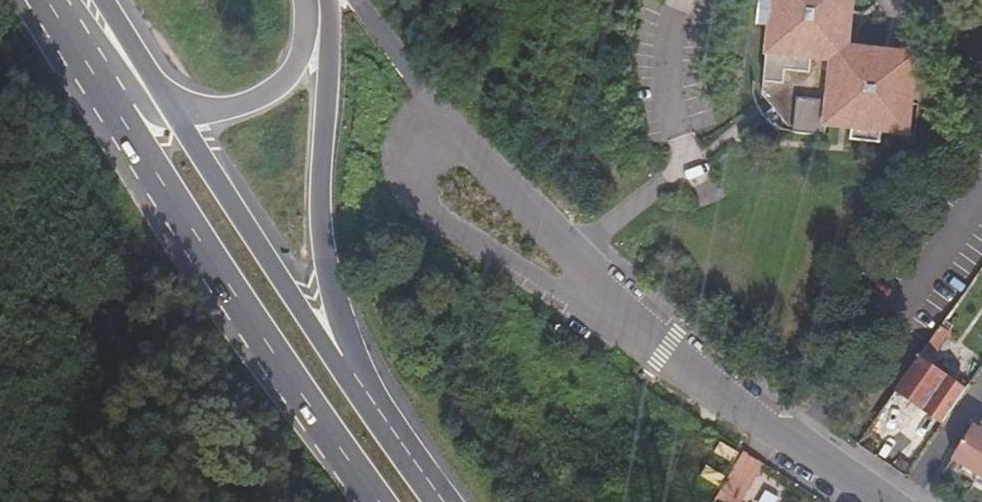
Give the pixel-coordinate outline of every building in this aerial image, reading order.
[(759,22),(770,21),(763,90),(793,128),(800,130),(824,131),(825,122),(851,124),(850,137),(872,139),(881,139),(883,127),(909,129),(917,66),(918,50),(850,42),(854,0),(760,0),(759,22)] [(941,375),(915,356),(891,387),(939,422),(962,390),(941,375)] [(946,369),(941,375),(962,390),(966,384),(946,369)] [(949,457),(964,467),(981,478),(981,430),(971,423),(949,457)] [(964,467),(960,472),(981,487),(981,478),(964,467)]
